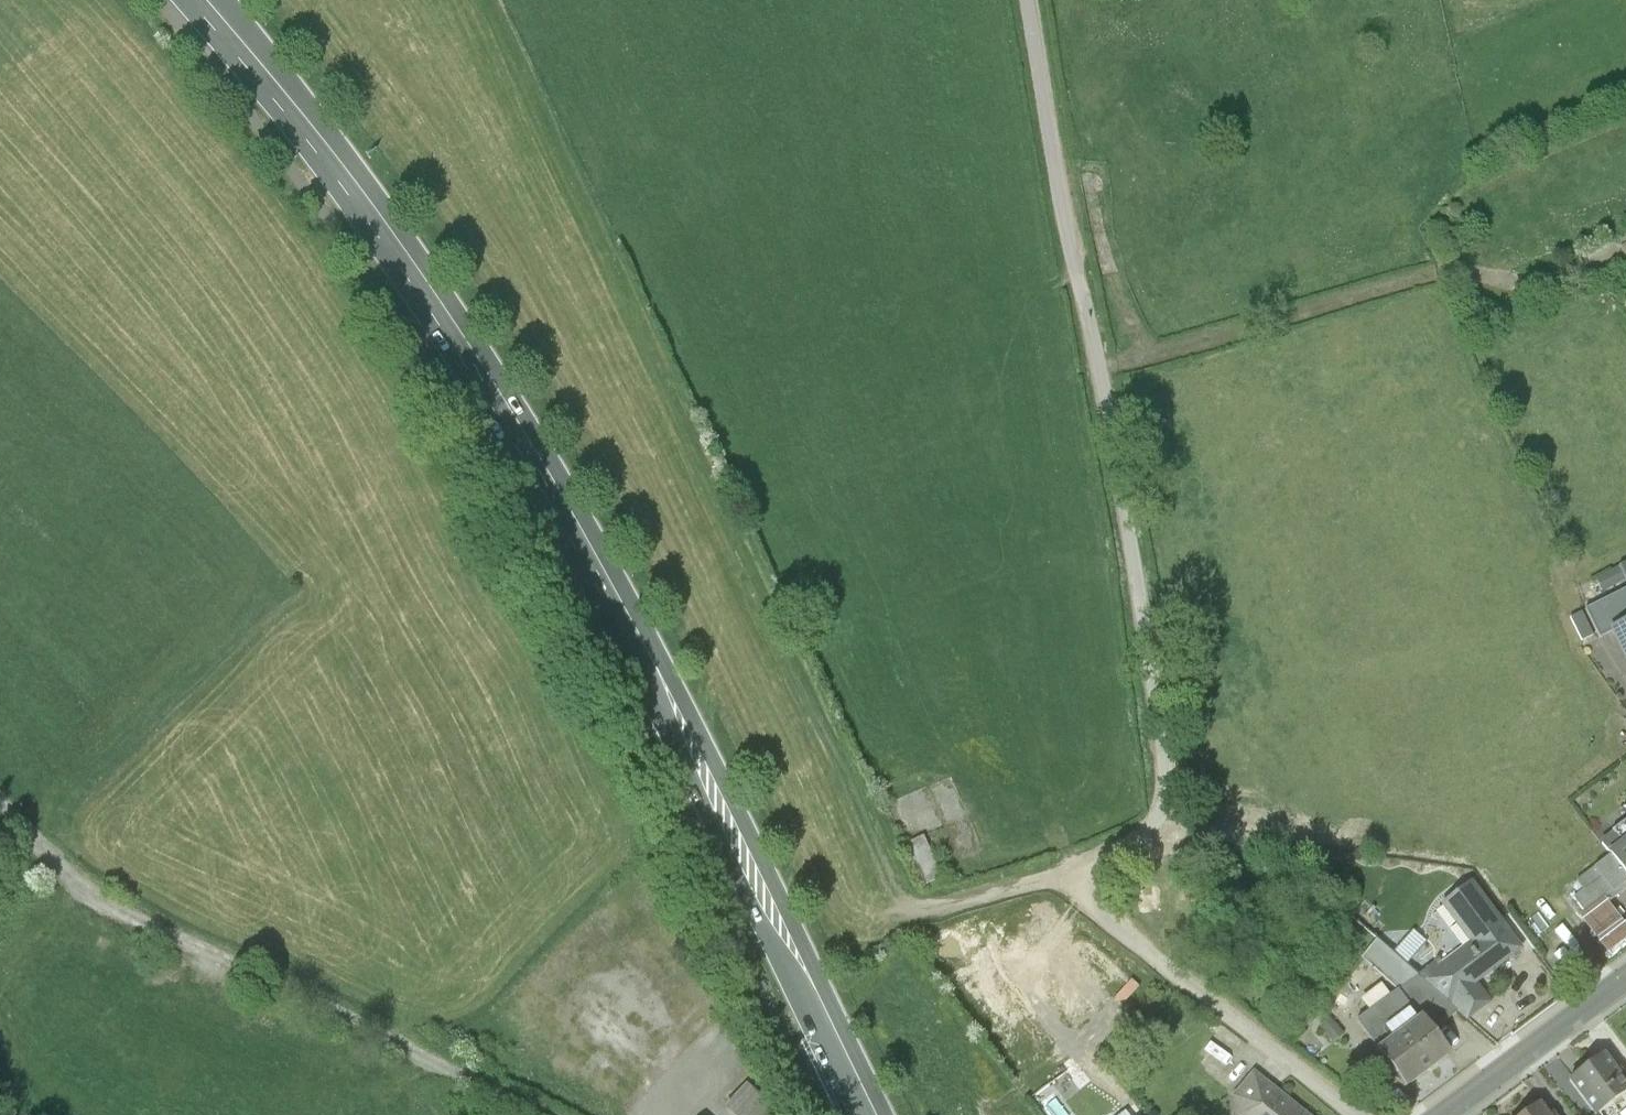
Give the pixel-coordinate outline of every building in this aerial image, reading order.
[(1586,611),(1600,640),(1610,635),(1616,632),(1625,626),(1625,591),(1586,611)] [(1582,613),(1570,619),(1582,643),(1593,637),(1582,613)] [(1616,632),(1610,635),(1625,669),(1625,626),(1616,632)] [(1625,822),(1612,832),(1614,835),(1602,845),(1611,857),(1625,877),(1625,822)] [(943,880),(924,840),(903,850),(922,890),(943,880)] [(1611,857),(1594,870),(1601,880),(1616,899),(1625,891),(1625,877),(1611,857)] [(1616,899),(1601,880),(1573,901),(1588,920),(1616,899)] [(1499,927),(1484,907),(1486,905),(1472,887),(1447,906),(1461,925),(1464,922),(1479,942),(1441,970),(1453,987),(1460,996),(1475,985),(1520,951),(1501,925),(1499,927)] [(1441,997),(1378,941),(1362,961),(1396,991),(1419,1019),(1420,1018),(1433,1034),(1460,1014),(1441,997)] [(1460,996),(1453,987),(1441,997),(1460,1014),(1469,1021),(1490,1005),(1475,985),(1460,996)] [(1419,1019),(1413,1023),(1398,1005),(1376,1022),(1372,1017),(1370,1014),(1358,1023),(1381,1054),(1379,1055),(1406,1091),(1450,1057),(1433,1034),(1420,1018),(1419,1019)] [(1569,1083),(1593,1114),(1601,1114),(1625,1096),(1625,1088),(1622,1083),(1612,1069),(1603,1057),(1569,1083)] [(1617,1066),(1612,1069),(1622,1083),(1625,1080),(1625,1077),(1617,1066)] [(1255,1077),(1237,1100),(1240,1114),(1302,1114),(1255,1077)] [(745,1087),(727,1107),(737,1114),(776,1114),(745,1087)] [(1527,1114),(1546,1114),(1539,1106),(1527,1114)]
